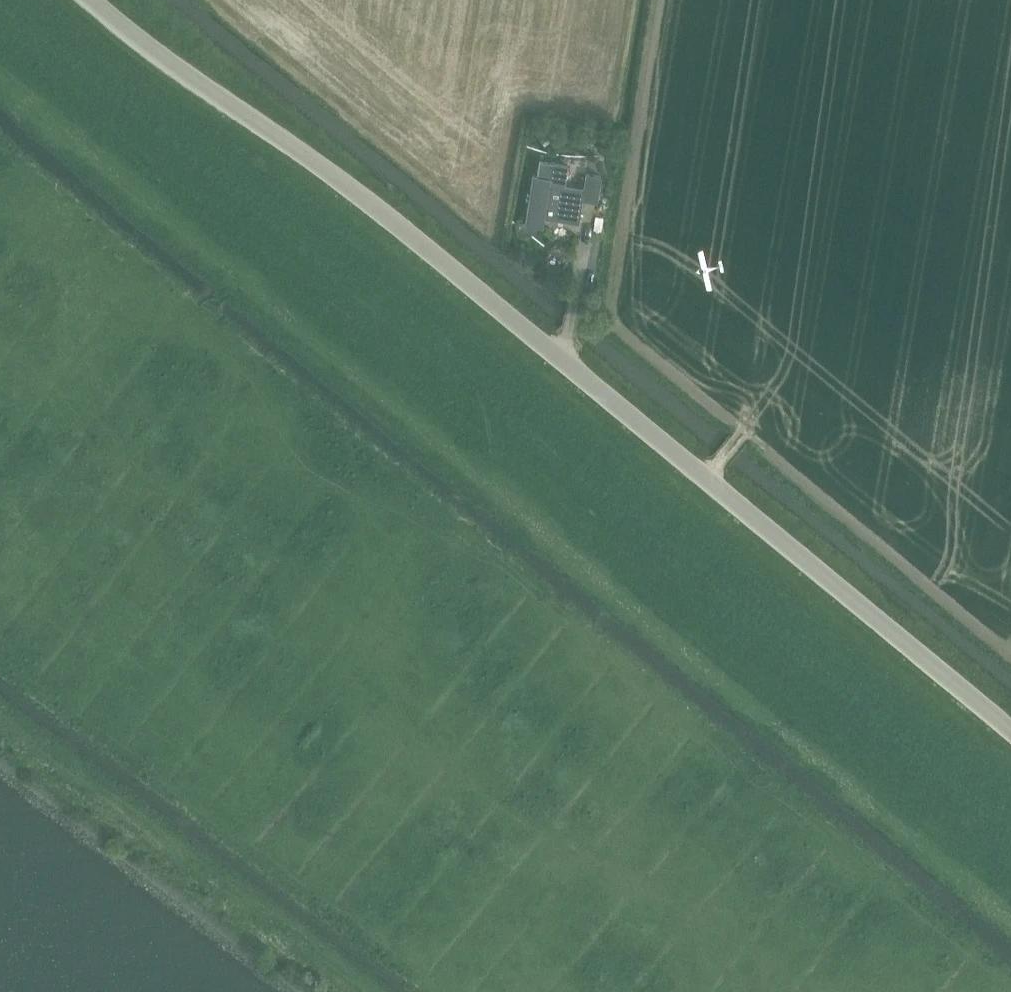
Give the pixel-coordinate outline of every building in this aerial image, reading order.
[(533,175),(524,223),(543,226),(544,217),(579,223),(583,199),(597,202),(601,176),(586,173),(583,188),(565,185),(568,166),(540,161),(537,176),(533,175)]
